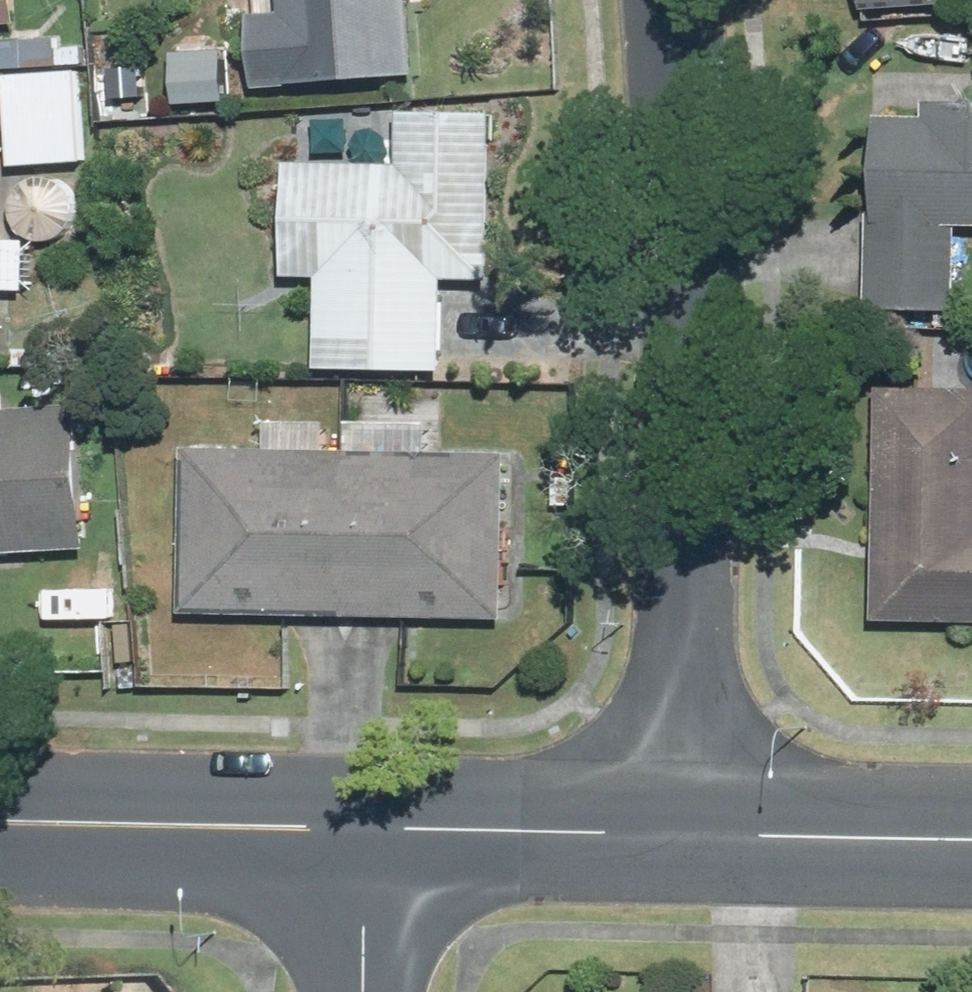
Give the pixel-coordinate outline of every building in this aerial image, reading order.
[(40,24),(39,0),(0,0),(0,27),(40,24)] [(267,84),(430,76),(427,0),(263,0),(267,84)] [(19,68),(18,164),(90,165),(91,69),(19,68)] [(882,307),(971,309),(971,101),(886,100),(882,307)] [(503,273),(504,103),(409,102),(408,156),(294,155),(293,271),(328,272),(327,366),(456,367),(457,272),(503,273)] [(882,358),(880,622),(971,623),(971,359),(882,358)] [(357,441),(195,437),(191,610),(515,618),(520,445),(442,443),(444,395),(359,393),(357,441)] [(0,399),(0,554),(107,550),(101,396),(0,399)]
